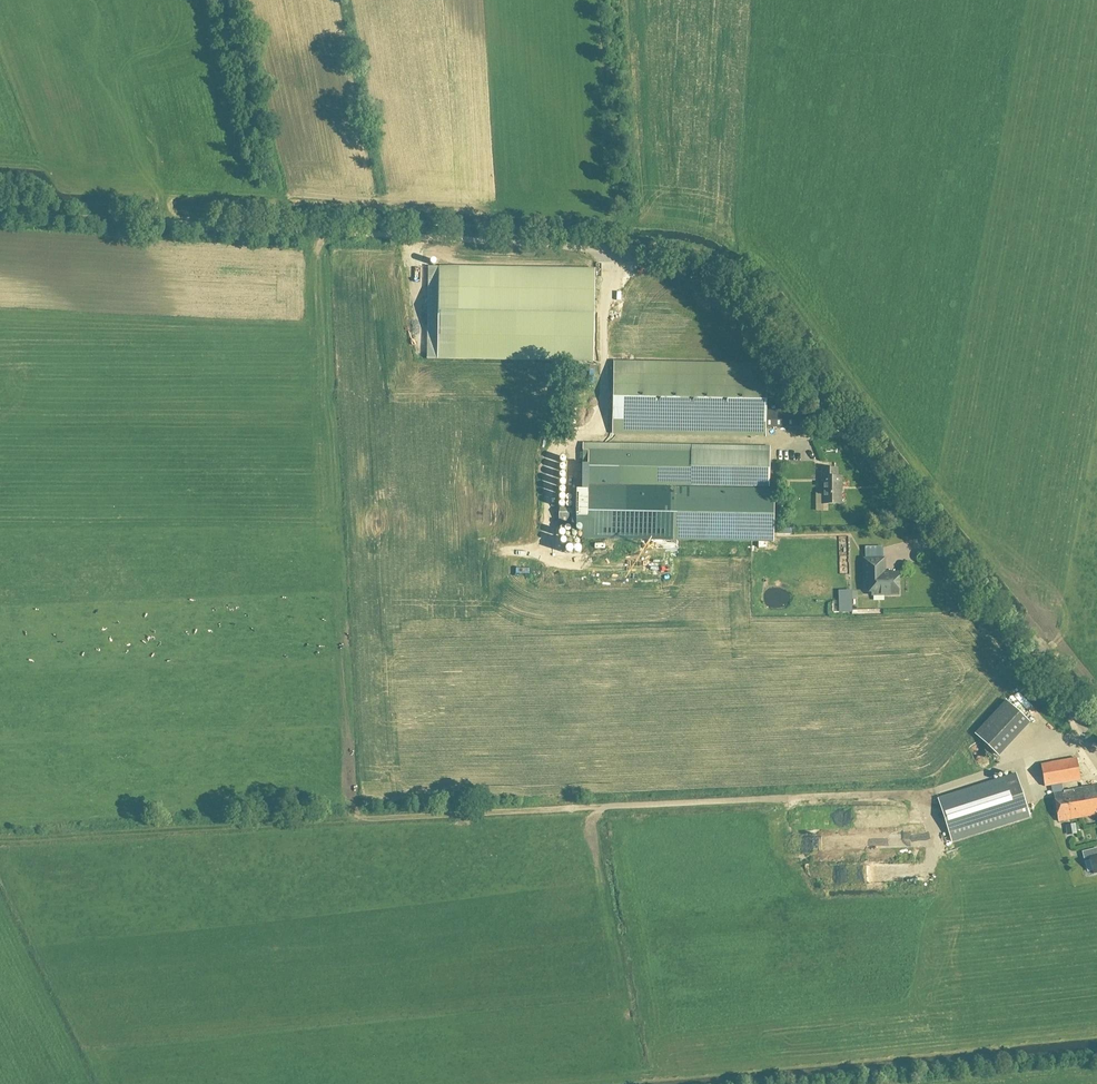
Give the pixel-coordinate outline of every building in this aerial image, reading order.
[(428,267),(427,359),(438,359),(438,360),(594,362),(595,268),(439,266),(439,267),(428,267)] [(799,409),(765,409),(766,364),(617,361),(616,434),(761,436),(761,427),(765,427),(800,427),(799,409)] [(573,489),(572,508),(559,507),(559,522),(572,522),(572,526),(588,526),(587,538),(774,543),(775,489),(768,489),(769,445),(583,442),(582,489),(573,489)] [(841,487),(842,487),(841,477),(837,477),(837,468),(823,468),(823,485),(824,485),(824,504),(841,504),(841,487)] [(898,574),(884,574),(883,558),(865,559),(865,581),(872,580),(872,594),(898,594),(898,574)] [(1002,737),(1017,731),(1011,713),(995,718),(1002,737)] [(1045,786),(1081,780),(1077,758),(1041,764),(1045,786)] [(952,841),(1029,817),(1016,774),(939,798),(952,841)] [(1096,815),(1096,785),(1054,793),(1058,822),(1096,815)] [(1082,852),(1084,859),(1090,858),(1094,874),(1096,873),(1096,853),(1096,848),(1082,852)]
